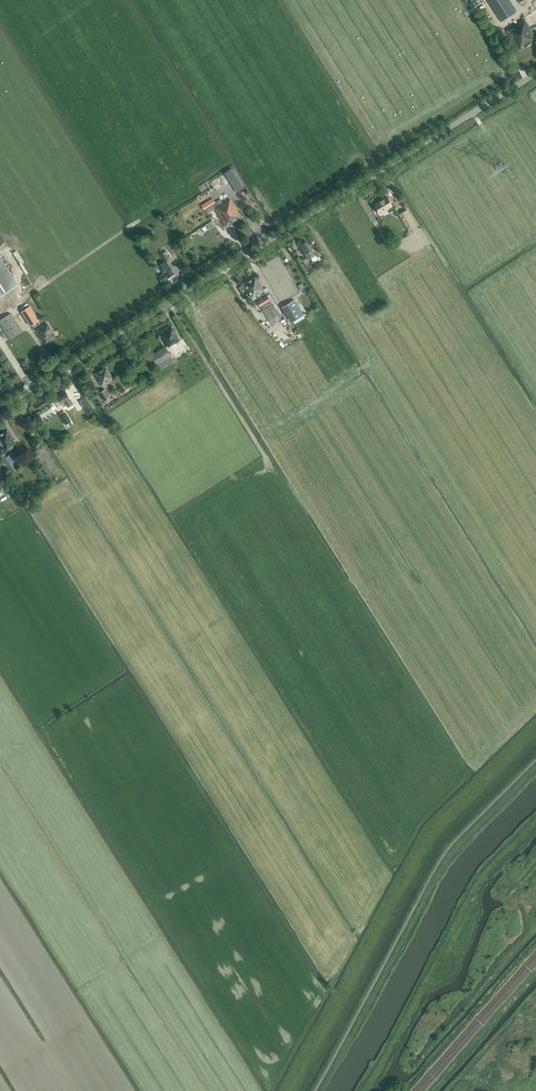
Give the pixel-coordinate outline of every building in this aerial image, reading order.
[(516,12),(509,0),(487,0),(501,22),(516,12)] [(525,19),(507,31),(520,51),(535,41),(535,36),(525,19)] [(387,197),(374,204),(380,214),(380,213),(381,215),(385,212),(385,211),(384,209),(392,205),(387,197)] [(214,208),(226,227),(233,222),(237,220),(236,219),(241,216),(236,208),(230,198),(229,199),(222,203),(220,204),(214,208)] [(399,214),(410,233),(418,229),(407,210),(399,214)] [(307,242),(299,246),(304,254),(307,253),(308,255),(307,255),(312,263),(319,258),(314,251),(311,253),(309,251),(312,250),(309,246),(309,244),(307,242)] [(166,254),(168,253),(166,250),(161,254),(165,261),(169,258),(166,254)] [(17,285),(0,259),(0,296),(17,285)] [(159,265),(160,268),(164,273),(161,276),(164,280),(174,273),(166,262),(164,263),(164,262),(159,265)] [(252,288),(256,296),(260,293),(264,290),(256,277),(251,280),(254,284),(256,286),(252,288)] [(254,284),(251,280),(244,284),(246,288),(252,298),(256,296),(252,288),(256,286),(254,284)] [(266,295),(256,302),(259,307),(260,306),(270,301),(266,295)] [(291,322),(303,315),(295,300),(282,307),(291,322)] [(270,301),(260,306),(263,310),(272,305),(270,301)] [(272,305),(263,310),(272,325),(281,319),(276,311),(272,305)] [(30,306),(22,311),(30,325),(39,320),(30,306)] [(0,320),(0,324),(9,338),(22,330),(11,313),(0,320)] [(47,324),(37,330),(40,334),(41,334),(43,337),(43,339),(45,342),(47,343),(50,341),(50,339),(55,336),(47,324)] [(161,335),(168,347),(180,340),(172,327),(161,335)] [(165,346),(151,355),(159,369),(174,360),(165,346)] [(95,373),(102,385),(113,378),(106,366),(95,373)] [(105,389),(99,392),(104,400),(109,397),(105,389)] [(66,392),(56,398),(60,405),(65,402),(68,407),(73,404),(66,392)] [(83,398),(79,401),(83,407),(87,404),(83,398)] [(66,413),(61,417),(60,417),(66,425),(71,421),(66,413)] [(3,449),(1,450),(2,453),(0,455),(11,473),(19,468),(10,454),(7,456),(5,453),(17,445),(7,430),(0,435),(0,444),(3,449)]
